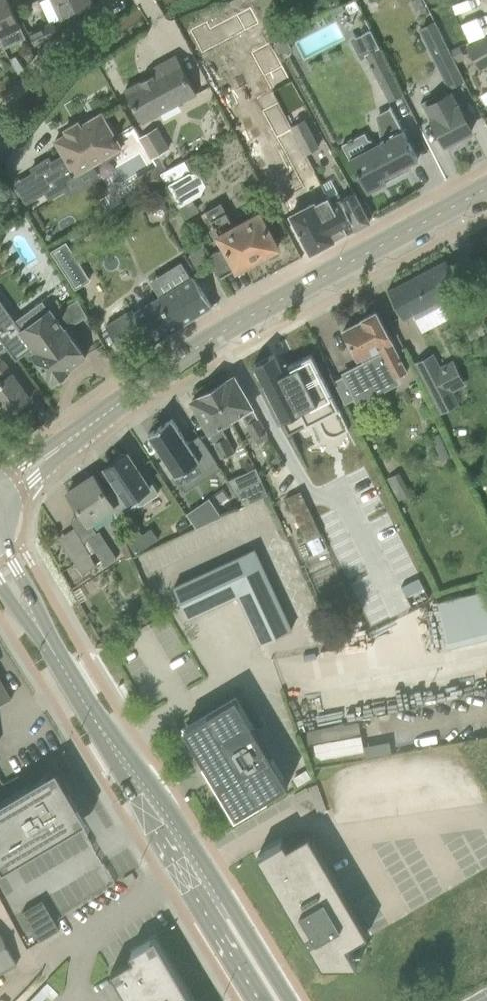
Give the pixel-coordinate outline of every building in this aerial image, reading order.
[(21,27),(8,0),(0,0),(0,37),(21,27)] [(29,33),(35,45),(61,33),(66,18),(65,16),(93,3),(92,0),(53,0),(61,18),(50,23),(29,33)] [(190,30),(202,53),(245,30),(237,14),(210,28),(206,21),(190,30)] [(464,80),(449,50),(435,21),(419,29),(449,88),(464,80)] [(356,37),(353,39),(362,56),(364,55),(380,47),(371,29),(356,37)] [(466,47),(479,71),(486,66),(486,35),(466,47)] [(285,38),(275,43),(280,54),(291,48),(285,38)] [(196,95),(185,73),(175,55),(150,69),(153,74),(125,89),(144,123),(196,95)] [(17,59),(11,62),(18,77),(23,71),(25,69),(17,59)] [(389,102),(403,94),(392,73),(378,80),(389,102)] [(436,95),(420,103),(429,120),(431,119),(435,127),(445,145),(446,144),(448,148),(460,141),(458,138),(472,131),(463,113),(458,103),(452,92),(439,99),(436,95)] [(418,159),(409,141),(391,108),(376,115),(381,139),(348,157),(367,192),(386,182),(385,180),(402,171),(400,168),(418,159)] [(118,149),(121,148),(101,113),(80,125),(78,122),(64,130),(67,133),(55,140),(63,155),(51,162),(48,158),(32,168),(49,198),(66,188),(61,179),(70,174),(71,176),(74,174),(75,175),(102,159),(103,161),(120,151),(118,149)] [(304,120),(291,126),(306,154),(318,148),(304,120)] [(170,148),(157,126),(139,137),(151,159),(170,148)] [(292,129),(277,137),(302,185),(281,197),(310,252),(347,233),(321,184),(292,129)] [(167,169),(160,173),(164,180),(164,179),(180,206),(187,202),(192,199),(201,194),(206,185),(200,173),(190,171),(184,161),(167,169)] [(164,180),(160,173),(156,165),(132,179),(140,194),(164,180)] [(331,179),(321,184),(347,233),(369,221),(354,192),(341,199),(331,179)] [(258,211),(233,225),(220,203),(206,211),(218,233),(215,234),(223,248),(210,255),(221,276),(277,246),(258,211)] [(65,242),(51,251),(75,289),(89,280),(65,242)] [(461,290),(455,278),(446,260),(388,290),(403,319),(461,290)] [(212,306),(193,276),(193,275),(134,312),(132,308),(131,309),(127,303),(120,308),(123,313),(106,324),(123,352),(148,336),(152,343),(212,306)] [(15,321),(0,301),(0,335),(8,347),(16,359),(32,347),(35,351),(32,353),(53,382),(54,381),(55,382),(60,383),(66,378),(67,373),(67,372),(68,371),(67,370),(86,356),(66,329),(64,330),(49,310),(21,330),(15,321)] [(407,372),(385,329),(376,311),(362,318),(363,320),(343,330),(358,360),(362,358),(363,361),(341,373),(343,376),(334,381),(346,404),(355,399),(358,405),(401,383),(398,377),(407,372)] [(8,347),(0,335),(0,352),(8,347)] [(256,363),(253,364),(258,374),(259,374),(260,375),(261,377),(260,378),(261,380),(262,380),(264,383),(260,385),(272,408),(278,420),(279,423),(282,422),(283,423),(286,429),(287,429),(287,430),(289,432),(296,428),(300,426),(301,427),(305,425),(306,425),(306,426),(310,424),(310,423),(309,422),(317,419),(318,419),(323,428),(325,432),(326,432),(329,434),(330,434),(334,435),(338,433),(342,432),(349,429),(311,354),(285,368),(282,369),(280,364),(275,354),(272,355),(271,355),(256,363)] [(453,360),(440,367),(433,354),(414,363),(439,415),(460,405),(453,393),(466,386),(453,360)] [(18,382),(2,360),(0,362),(0,405),(7,415),(30,398),(18,382)] [(253,409),(244,394),(234,377),(228,381),(227,380),(226,380),(212,388),(231,419),(232,421),(242,416),(247,424),(245,425),(253,439),(255,438),(259,445),(270,439),(266,433),(253,409)] [(231,419),(212,388),(199,396),(198,397),(198,398),(192,402),(202,419),(221,458),(234,451),(226,438),(228,437),(222,427),(232,421),(231,419)] [(172,419),(148,435),(175,476),(179,474),(197,462),(198,461),(201,465),(205,471),(214,465),(217,463),(199,436),(188,443),(172,419)] [(106,495),(115,508),(113,510),(116,517),(138,502),(140,505),(158,493),(152,484),(149,486),(127,452),(125,454),(122,453),(115,458),(114,461),(104,467),(117,487),(106,495)] [(106,495),(104,492),(93,475),(67,492),(89,525),(113,510),(115,508),(106,495)] [(269,495),(262,480),(244,488),(250,503),(269,495)] [(318,536),(321,534),(300,491),(286,498),(313,556),(325,550),(318,536)] [(195,526),(220,514),(211,497),(187,509),(195,526)] [(128,516),(119,522),(127,535),(137,529),(128,516)] [(134,549),(157,539),(152,528),(129,539),(134,549)] [(105,566),(117,558),(99,531),(87,540),(105,566)] [(96,565),(83,542),(78,533),(62,545),(83,574),(96,565)] [(300,647),(292,629),(254,548),(173,586),(188,619),(238,595),(261,643),(252,647),(261,665),(300,647)] [(449,643),(486,633),(486,584),(437,597),(449,643)] [(11,698),(0,678),(0,705),(11,698)] [(288,785),(236,697),(183,729),(235,817),(288,785)] [(315,760),(364,750),(358,720),(309,730),(315,760)] [(0,802),(0,866),(3,870),(87,821),(56,769),(0,802)] [(368,935),(342,892),(308,834),(287,847),(283,841),(257,856),(322,966),(357,965),(347,947),(368,935)] [(127,884),(136,879),(132,872),(123,878),(127,884)] [(60,929),(42,899),(22,912),(39,941),(60,929)] [(17,964),(0,933),(0,973),(17,964)] [(155,937),(131,951),(129,953),(133,959),(111,971),(128,1000),(193,1000),(155,937)]
